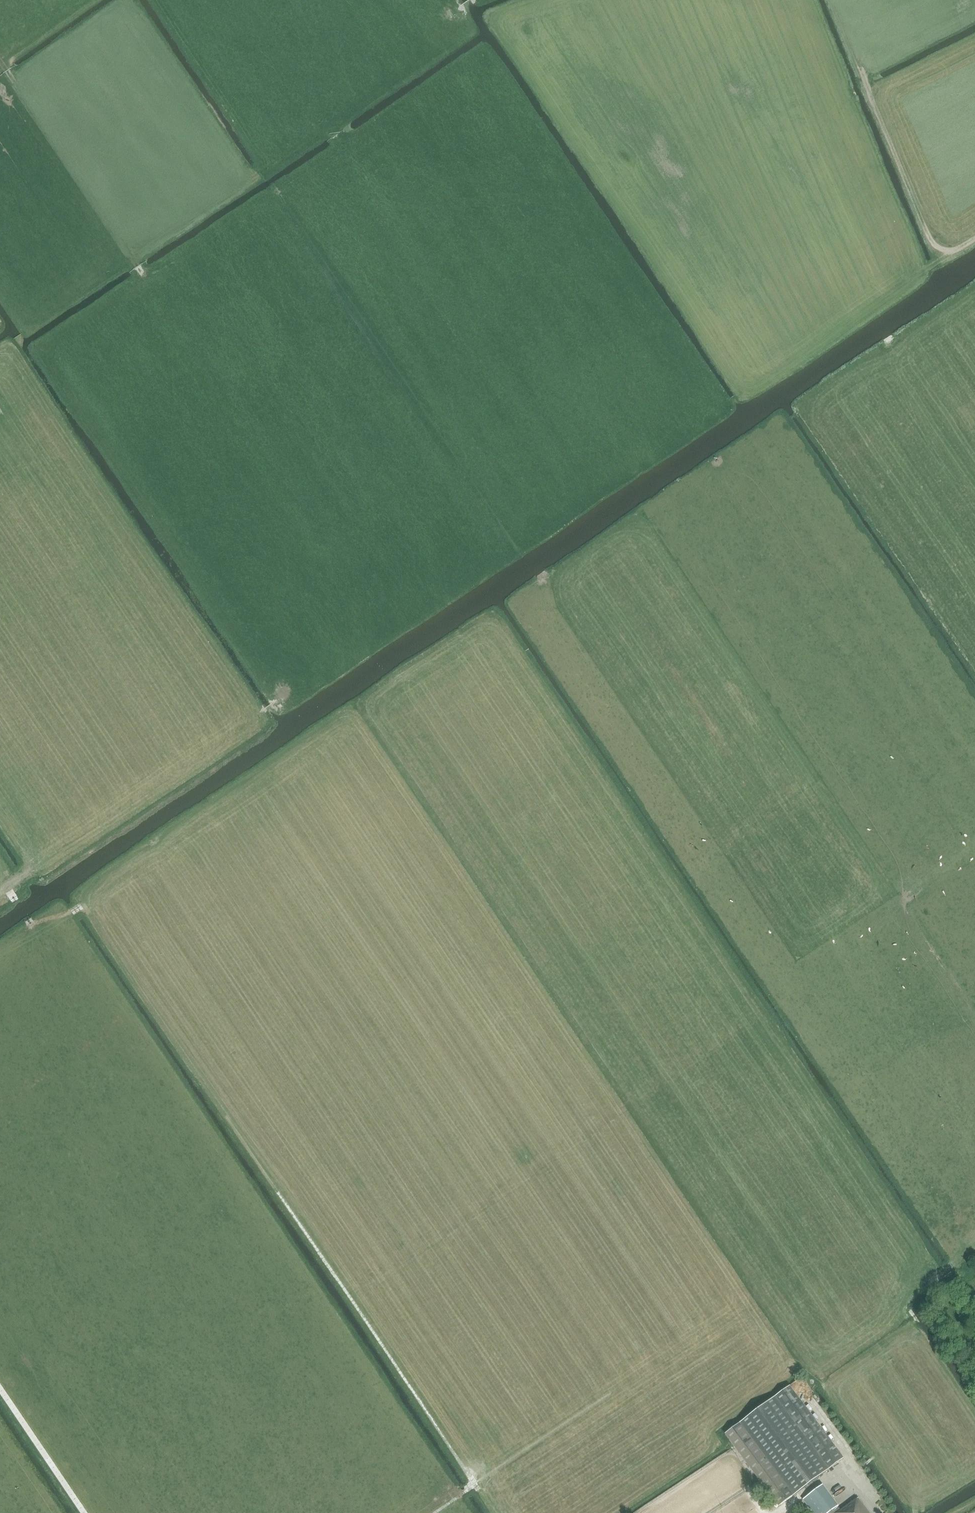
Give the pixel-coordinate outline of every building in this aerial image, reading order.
[(725,1434),(770,1494),(779,1507),(844,1459),(790,1386),(725,1434)] [(813,1512),(869,1512),(858,1498),(853,1503),(852,1501),(840,1510),(838,1507),(839,1507),(823,1485),(803,1500),(813,1512)]
